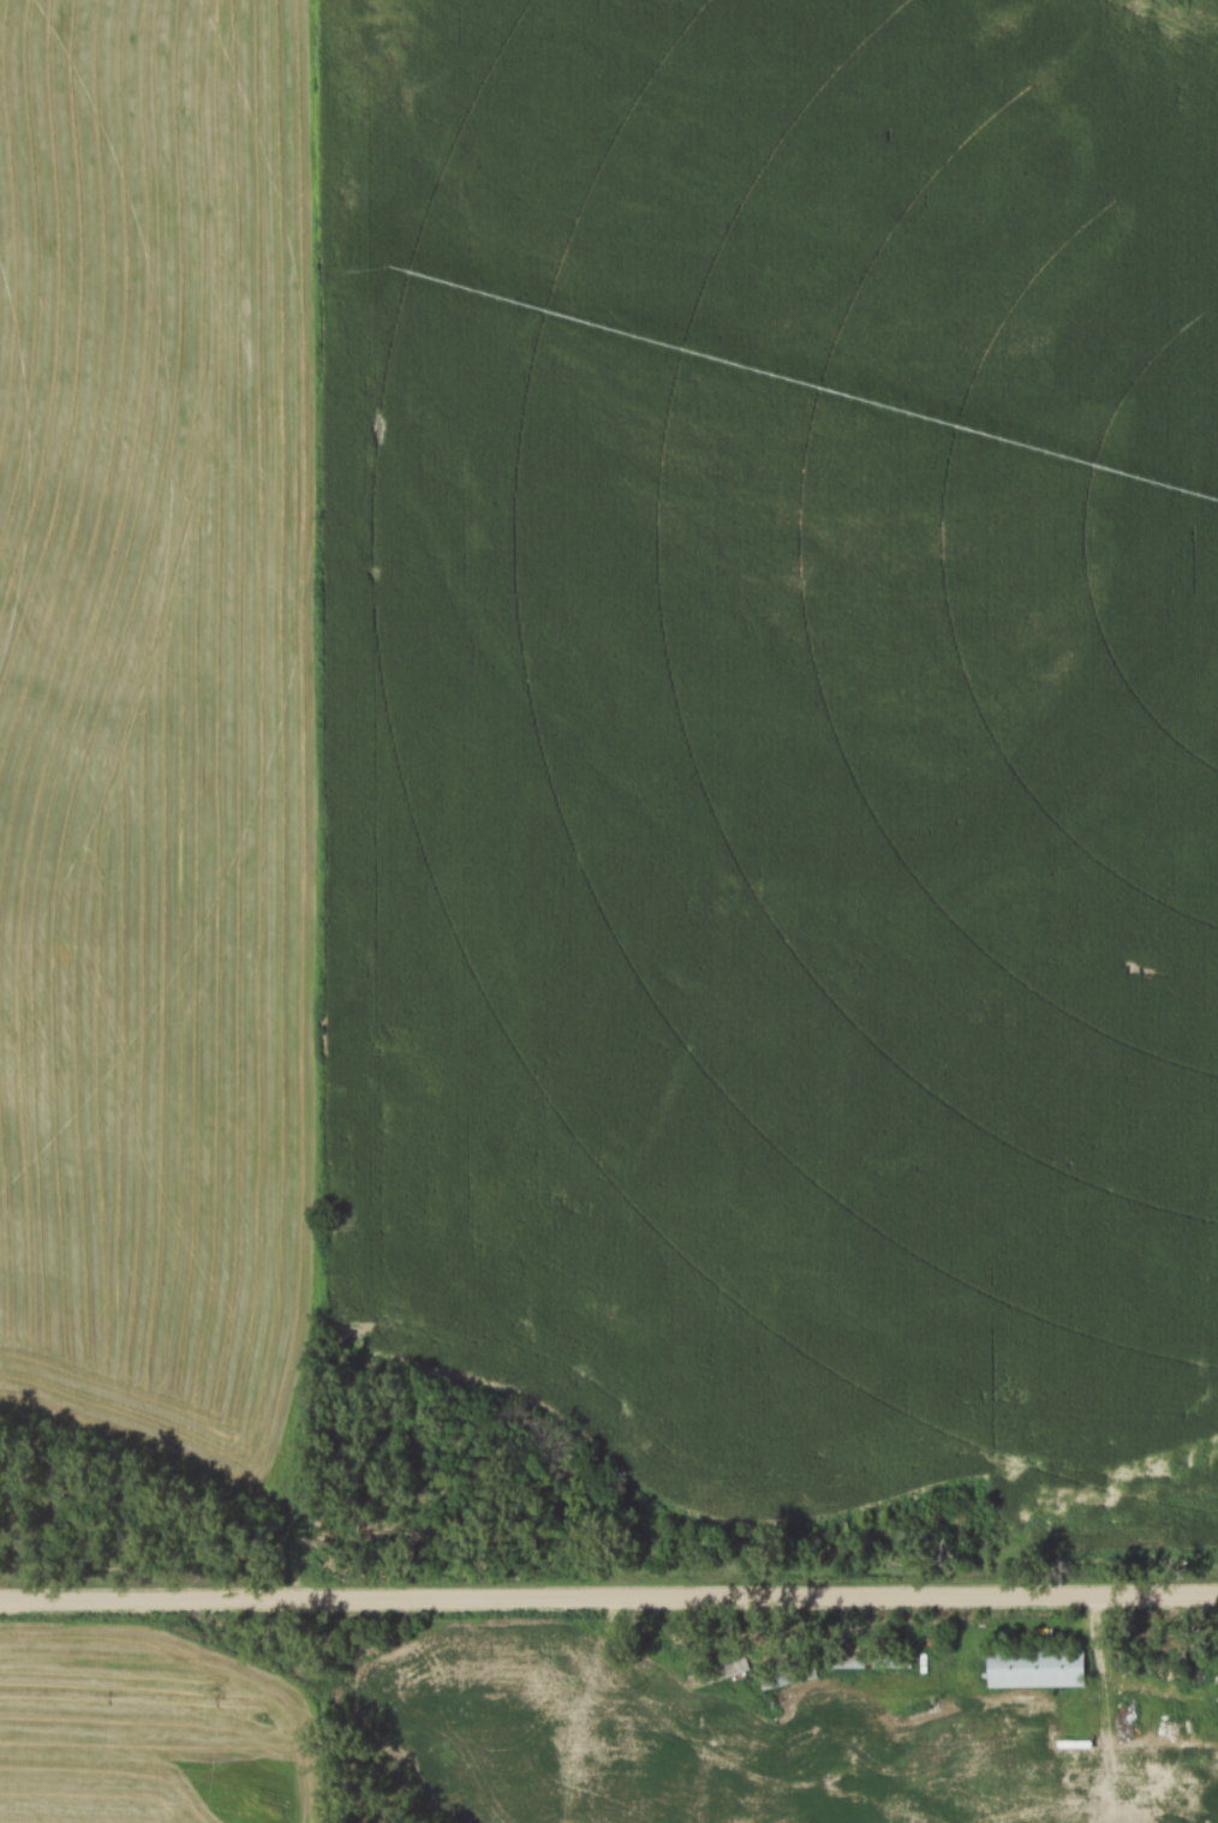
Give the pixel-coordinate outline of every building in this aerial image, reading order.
[(1079,1688),(1079,1651),(980,1651),(981,1689),(1079,1688)] [(876,1657),(876,1669),(905,1669),(905,1657),(876,1657)] [(745,1674),(741,1661),(683,1678),(686,1690),(745,1674)]
